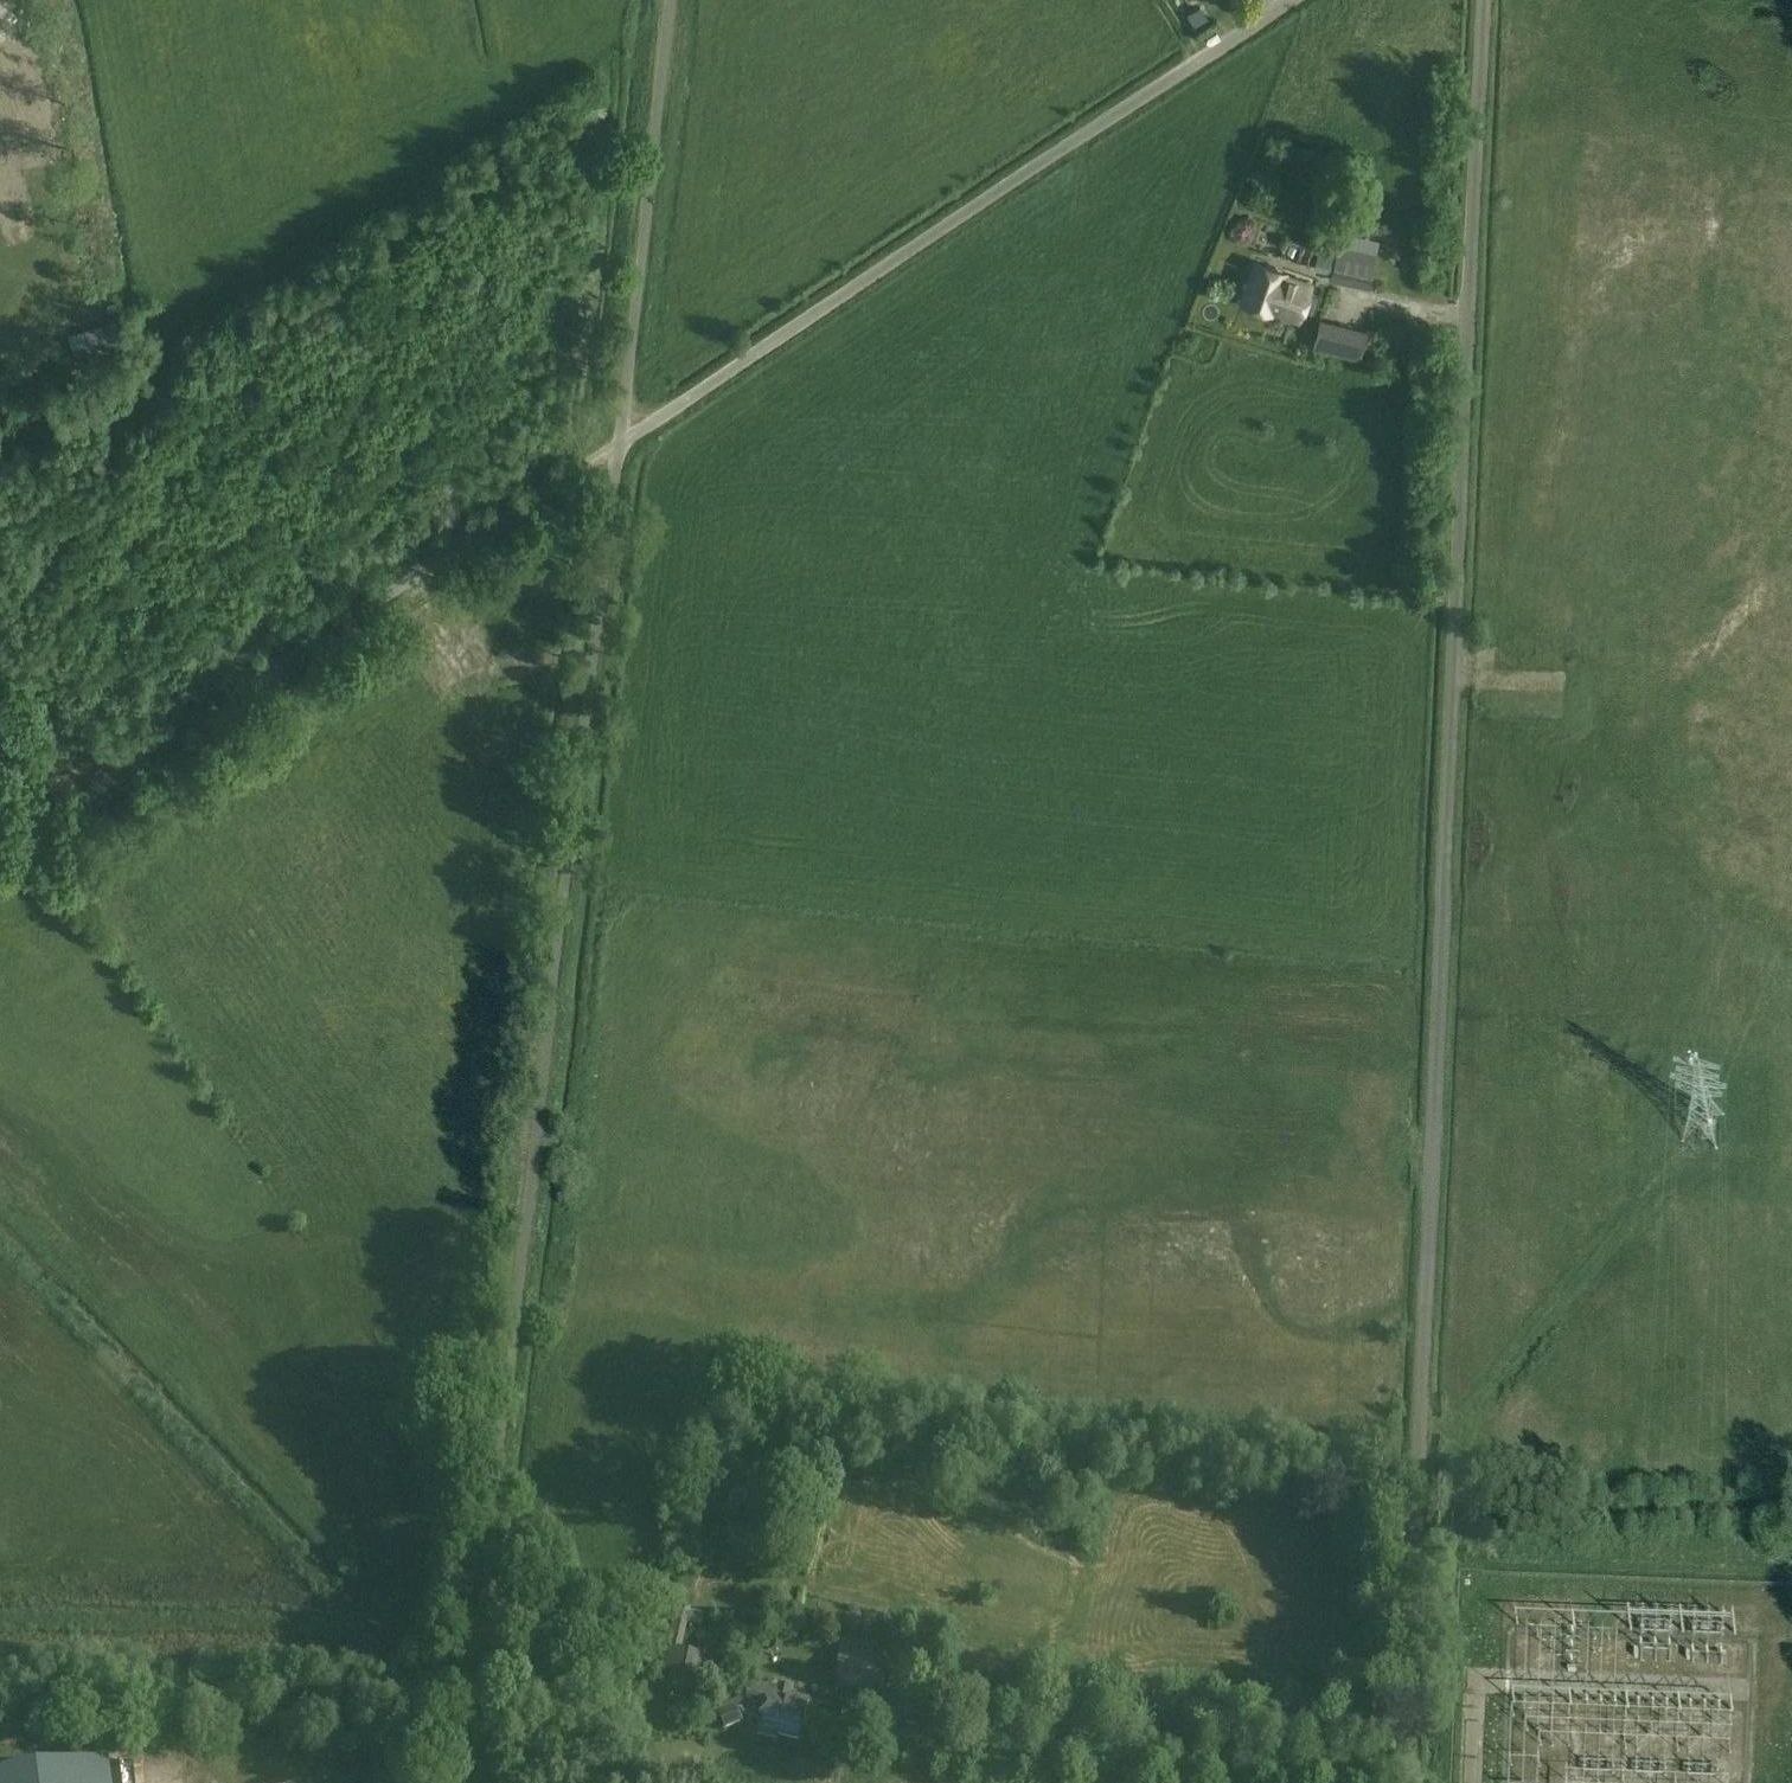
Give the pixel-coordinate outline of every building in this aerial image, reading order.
[(1377,253),(1320,243),(1315,271),(1372,281),(1377,253)] [(1243,302),(1272,312),(1273,310),(1291,317),(1303,284),(1283,277),(1284,273),(1257,263),(1243,302)] [(1314,349),(1360,361),(1367,331),(1321,319),(1314,349)] [(688,1626),(691,1613),(692,1611),(690,1611),(677,1608),(667,1647),(682,1651),(688,1626)] [(842,1639),(836,1687),(875,1692),(875,1684),(884,1685),(889,1645),(886,1644),(887,1635),(873,1633),(872,1643),(842,1639)] [(678,1670),(675,1683),(691,1686),(697,1660),(676,1654),(672,1669),(678,1670)] [(757,1718),(760,1719),(761,1717),(802,1728),(810,1700),(768,1688),(764,1701),(755,1698),(751,1713),(758,1714),(757,1718)] [(726,1727),(742,1721),(737,1708),(721,1713),(726,1727)] [(112,1763),(0,1778),(0,1782),(114,1782),(112,1763)]
